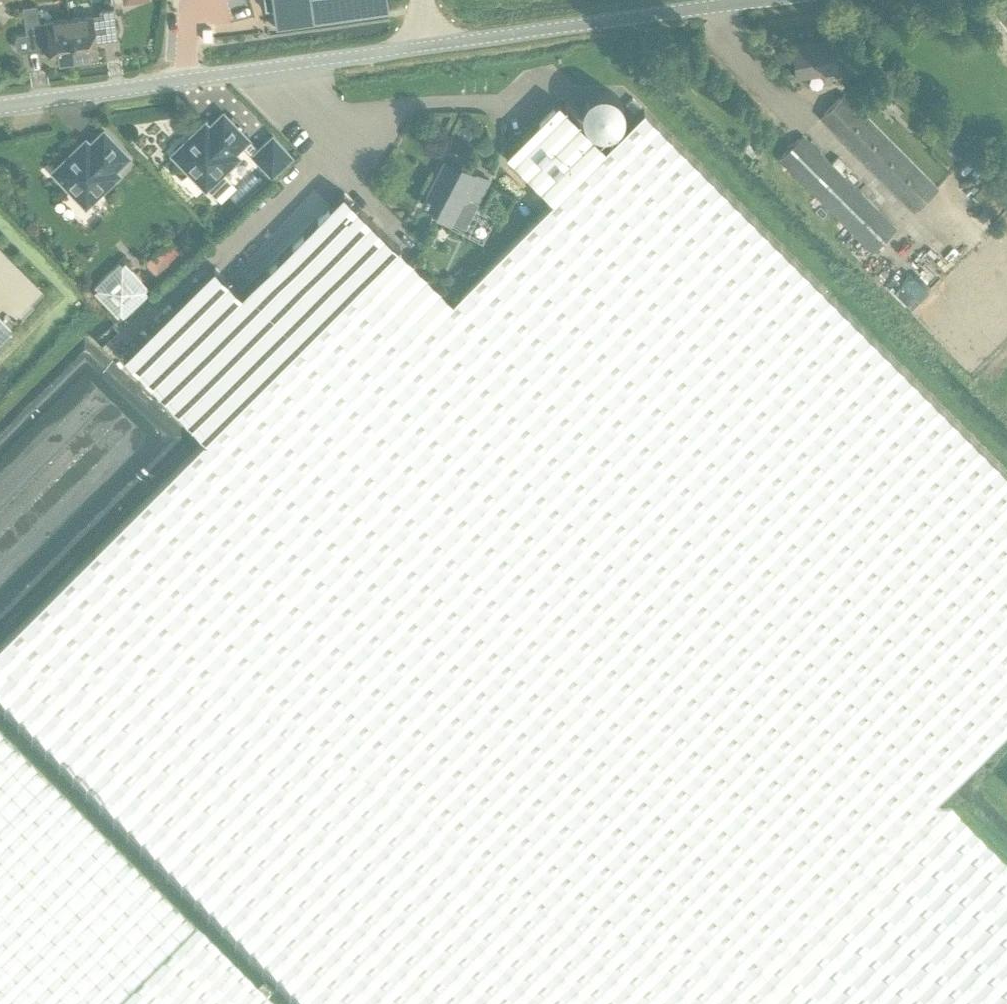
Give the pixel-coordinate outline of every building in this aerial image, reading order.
[(265,8),(273,7),(275,26),(296,23),(295,18),(312,16),(313,15),(385,6),(386,5),(385,0),(264,0),(265,8)] [(69,16),(65,17),(38,21),(36,4),(22,6),(26,31),(20,32),(16,34),(13,38),(14,46),(18,48),(22,49),(50,45),(52,59),(75,56),(69,16)] [(95,39),(117,36),(113,6),(99,8),(99,12),(69,16),(75,56),(97,53),(95,39)] [(797,75),(850,66),(845,35),(792,43),(797,75)] [(914,209),(938,186),(843,92),(820,115),(914,209)] [(0,642),(0,717),(287,1003),(781,1003),(956,829),(944,817),(930,803),(1006,726),(1006,474),(643,109),(605,147),(558,100),(506,152),(541,187),(553,199),(554,200),(453,300),(397,245),(397,244),(343,190),(242,290),(215,263),(123,354),(124,355),(123,356),(203,437),(205,438),(0,642)] [(205,120),(172,152),(205,187),(214,197),(233,179),(223,169),(238,155),(234,151),(242,143),(252,153),(258,148),(248,137),(223,111),(209,124),(205,120)] [(52,169),(85,204),(118,172),(114,168),(128,155),(103,129),(90,142),(85,138),(52,169)] [(291,154),(272,133),(252,153),(271,173),(291,154)] [(872,250),(896,226),(802,133),(779,157),(872,250)] [(757,150),(748,140),(742,145),(751,155),(757,150)] [(444,160),(422,202),(450,217),(465,225),(473,210),(474,207),(470,205),(473,198),(478,200),(489,178),(460,163),(458,167),(444,160)] [(122,314),(147,291),(145,288),(148,285),(125,261),(122,264),(119,260),(94,283),(97,287),(94,290),(117,314),(119,311),(122,314)] [(911,307),(927,289),(910,273),(894,291),(911,307)] [(10,328),(0,318),(0,339),(10,328)] [(198,942),(0,743),(0,1003),(135,1003),(198,942)] [(783,1003),(1006,1003),(1006,881),(968,842),(957,830),(783,1003)] [(198,942),(135,1003),(260,1003),(198,942)]
